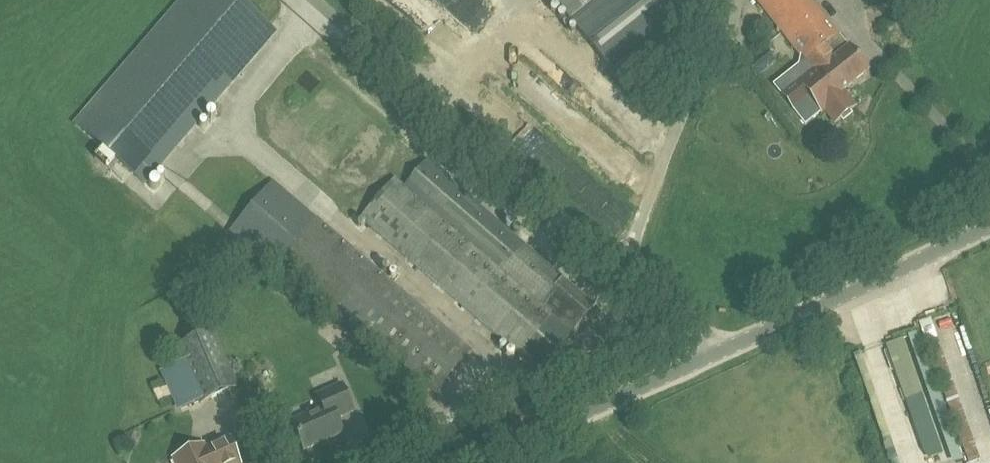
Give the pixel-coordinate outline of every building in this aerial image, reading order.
[(74,125),(102,149),(94,158),(106,168),(114,159),(143,184),(275,31),(239,0),(182,0),(74,125)] [(711,0),(555,0),(616,76),(711,0)] [(812,0),(756,0),(812,71),(798,82),(821,113),(825,110),(835,123),(855,107),(842,91),(868,71),(849,48),(836,58),(825,44),(838,33),(812,0)] [(754,77),(773,63),(763,48),(744,62),(754,77)] [(427,161),(404,187),(395,179),(361,218),(538,370),(588,312),(556,285),(563,278),(427,161)] [(435,392),(470,351),(273,182),(229,233),(273,272),(282,261),(435,392)] [(366,334),(338,310),(329,320),(357,344),(366,334)] [(884,343),(922,458),(945,451),(949,462),(963,458),(965,462),(975,462),(979,462),(931,318),(916,323),(918,330),(903,335),(904,337),(884,343)] [(214,332),(178,348),(202,403),(238,387),(214,332)] [(316,396),(322,409),(293,422),(305,450),(343,433),(337,418),(354,410),(342,384),(316,396)] [(204,445),(174,458),(177,462),(241,462),(230,438),(205,449),(204,445)]
